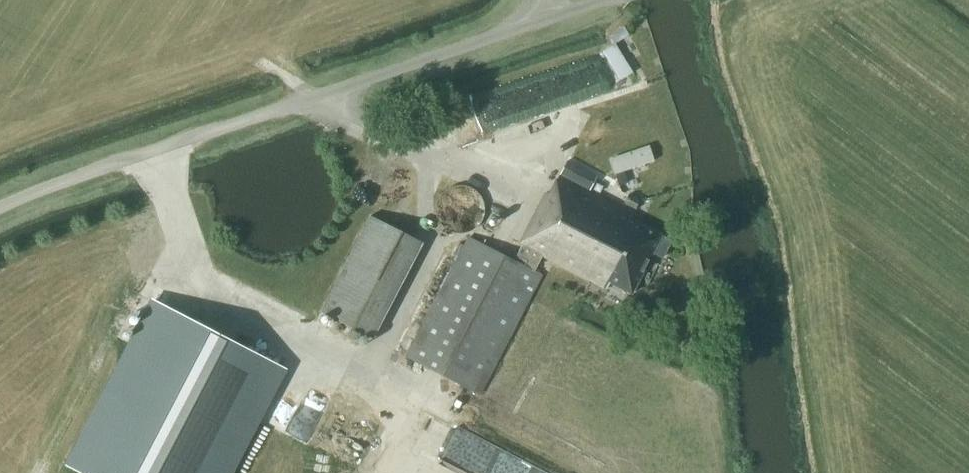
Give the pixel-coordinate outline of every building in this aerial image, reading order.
[(616,42),(603,49),(621,82),(634,75),(616,42)] [(568,99),(583,93),(575,72),(559,77),(568,99)] [(621,159),(633,137),(590,114),(578,136),(621,159)] [(630,216),(586,192),(594,176),(565,161),(547,195),(543,193),(517,244),(520,246),(513,261),(467,237),(405,357),(479,395),(541,275),(534,271),(541,257),(605,290),(608,284),(631,296),(653,254),(662,259),(671,242),(628,220),(630,216)] [(479,214),(479,208),(478,199),(475,194),(472,191),(465,187),(460,185),(454,185),(451,185),(446,187),(439,193),(436,196),(434,201),(433,209),(433,213),(435,218),(437,221),(440,225),(443,228),(448,230),(451,231),(457,232),(464,230),(469,228),(472,225),(476,221),(478,217),(479,214)] [(635,209),(640,200),(629,194),(624,203),(635,209)] [(363,335),(413,238),(369,215),(319,312),(363,335)] [(68,466),(81,472),(227,472),(282,368),(154,301),(68,466)] [(459,472),(550,472),(434,422),(420,456),(459,472)]
